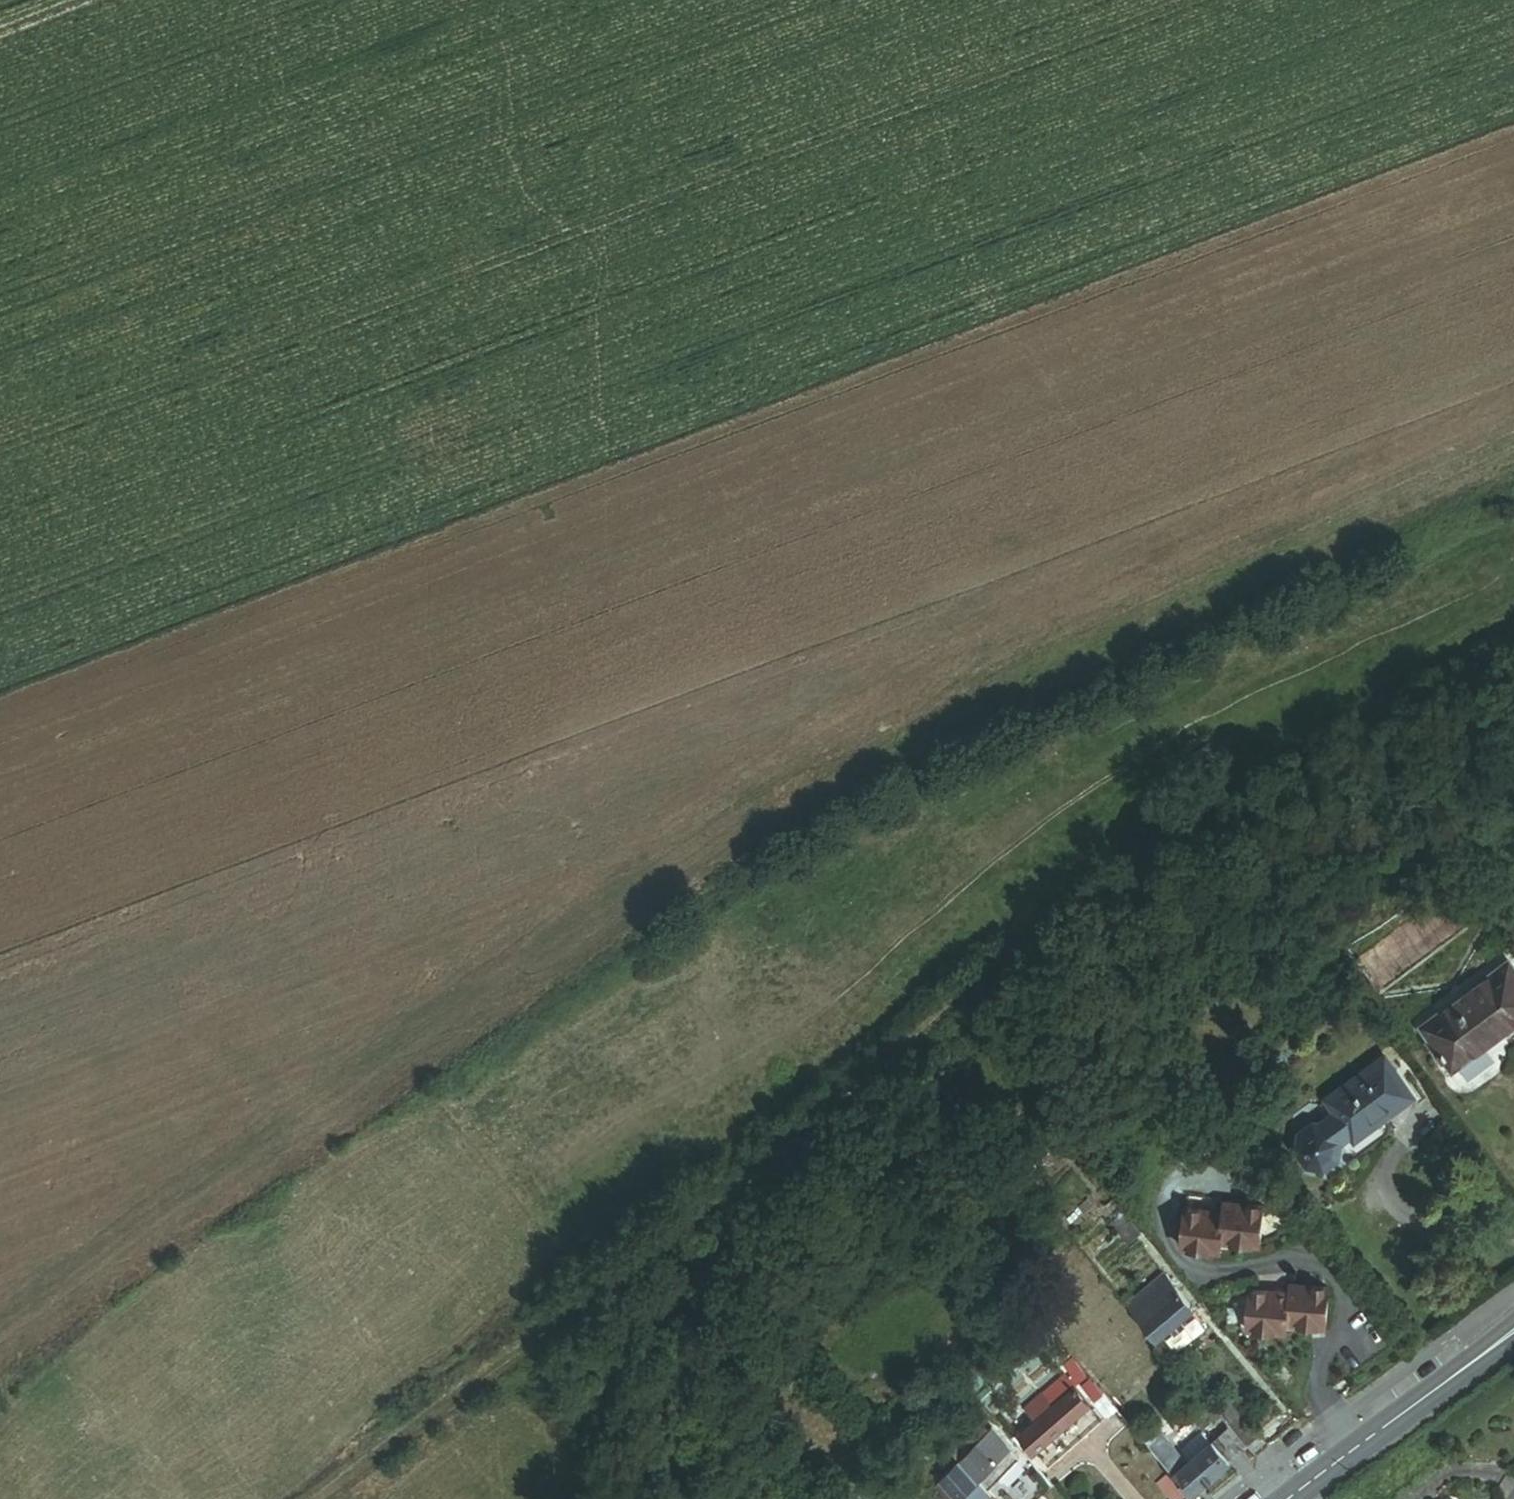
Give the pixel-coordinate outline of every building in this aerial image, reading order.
[(1426,1028),(1454,1067),(1513,1024),(1513,973),(1510,967),(1426,1028)] [(1356,1138),(1414,1096),(1388,1061),(1327,1106),(1336,1118),(1317,1132),(1310,1130),(1296,1140),(1294,1156),(1304,1169),(1320,1172),(1333,1162),(1336,1145),(1353,1132),(1356,1138)] [(1201,1217),(1182,1217),(1182,1251),(1221,1252),(1221,1251),(1221,1245),(1252,1246),(1260,1246),(1261,1208),(1242,1208),(1242,1210),(1222,1210),(1221,1220),(1201,1219),(1201,1217)] [(1124,1217),(1113,1227),(1131,1247),(1142,1237),(1124,1217)] [(1165,1275),(1126,1309),(1158,1346),(1172,1334),(1183,1324),(1197,1312),(1165,1275)] [(1268,1299),(1249,1299),(1249,1334),(1288,1334),(1288,1333),(1288,1327),(1320,1328),(1328,1328),(1328,1290),(1309,1290),(1309,1292),(1289,1292),(1288,1302),(1268,1302),(1268,1299)] [(1189,1332),(1183,1324),(1172,1334),(1179,1341),(1189,1332)] [(1021,1442),(1034,1458),(1090,1409),(1065,1380),(1024,1416),(1035,1428),(1020,1441),(1021,1442)] [(1105,1397),(1094,1384),(1084,1393),(1096,1406),(1105,1397)] [(1173,1474),(1161,1485),(1173,1498),(1190,1498),(1259,1438),(1227,1401),(1215,1411),(1230,1429),(1212,1445),(1188,1466),(1180,1456),(1163,1437),(1150,1449),(1173,1474)] [(937,1497),(939,1498),(965,1498),(979,1485),(986,1493),(1020,1461),(1012,1453),(1015,1450),(995,1431),(991,1434),(983,1425),(933,1473),(941,1482),(937,1487),(942,1493),(937,1497)] [(1156,1429),(1143,1440),(1150,1449),(1163,1437),(1156,1429)] [(1203,1435),(1180,1456),(1188,1466),(1212,1445),(1203,1435)]
